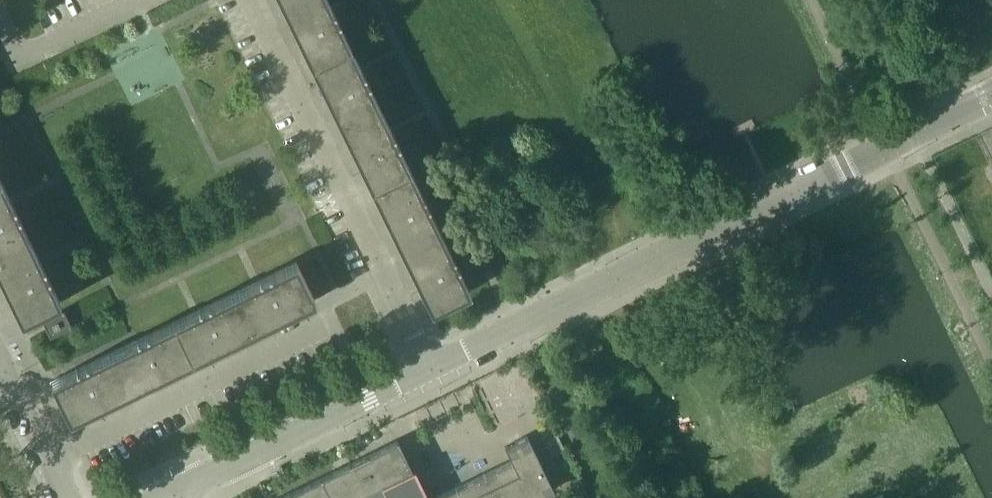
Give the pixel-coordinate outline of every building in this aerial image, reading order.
[(281,3),(311,64),(349,46),(327,0),(288,0),(281,3)] [(379,107),(349,46),(311,64),(341,126),(379,107)] [(409,169),(379,107),(341,126),(370,187),(389,178),(409,169)] [(409,169),(389,178),(370,187),(400,248),(418,240),(439,230),(409,169)] [(9,250),(29,241),(0,181),(0,255),(9,250)] [(439,230),(418,240),(400,248),(430,310),(468,291),(439,230)] [(9,250),(0,255),(0,278),(21,321),(59,302),(29,241),(9,250)] [(295,261),(258,279),(234,291),(253,329),(314,300),(295,261)] [(234,291),(198,309),(173,321),(191,359),(253,329),(234,291)] [(63,310),(41,320),(50,337),(71,326),(63,310)] [(173,321),(136,339),(111,351),(130,389),(191,359),(173,321)] [(111,351),(75,368),(50,381),(69,419),(130,389),(111,351)] [(511,460),(433,497),(535,497),(553,489),(527,435),(504,446),(511,460)] [(397,440),(350,462),(277,497),(349,497),(364,491),(368,497),(425,497),(397,440)]
